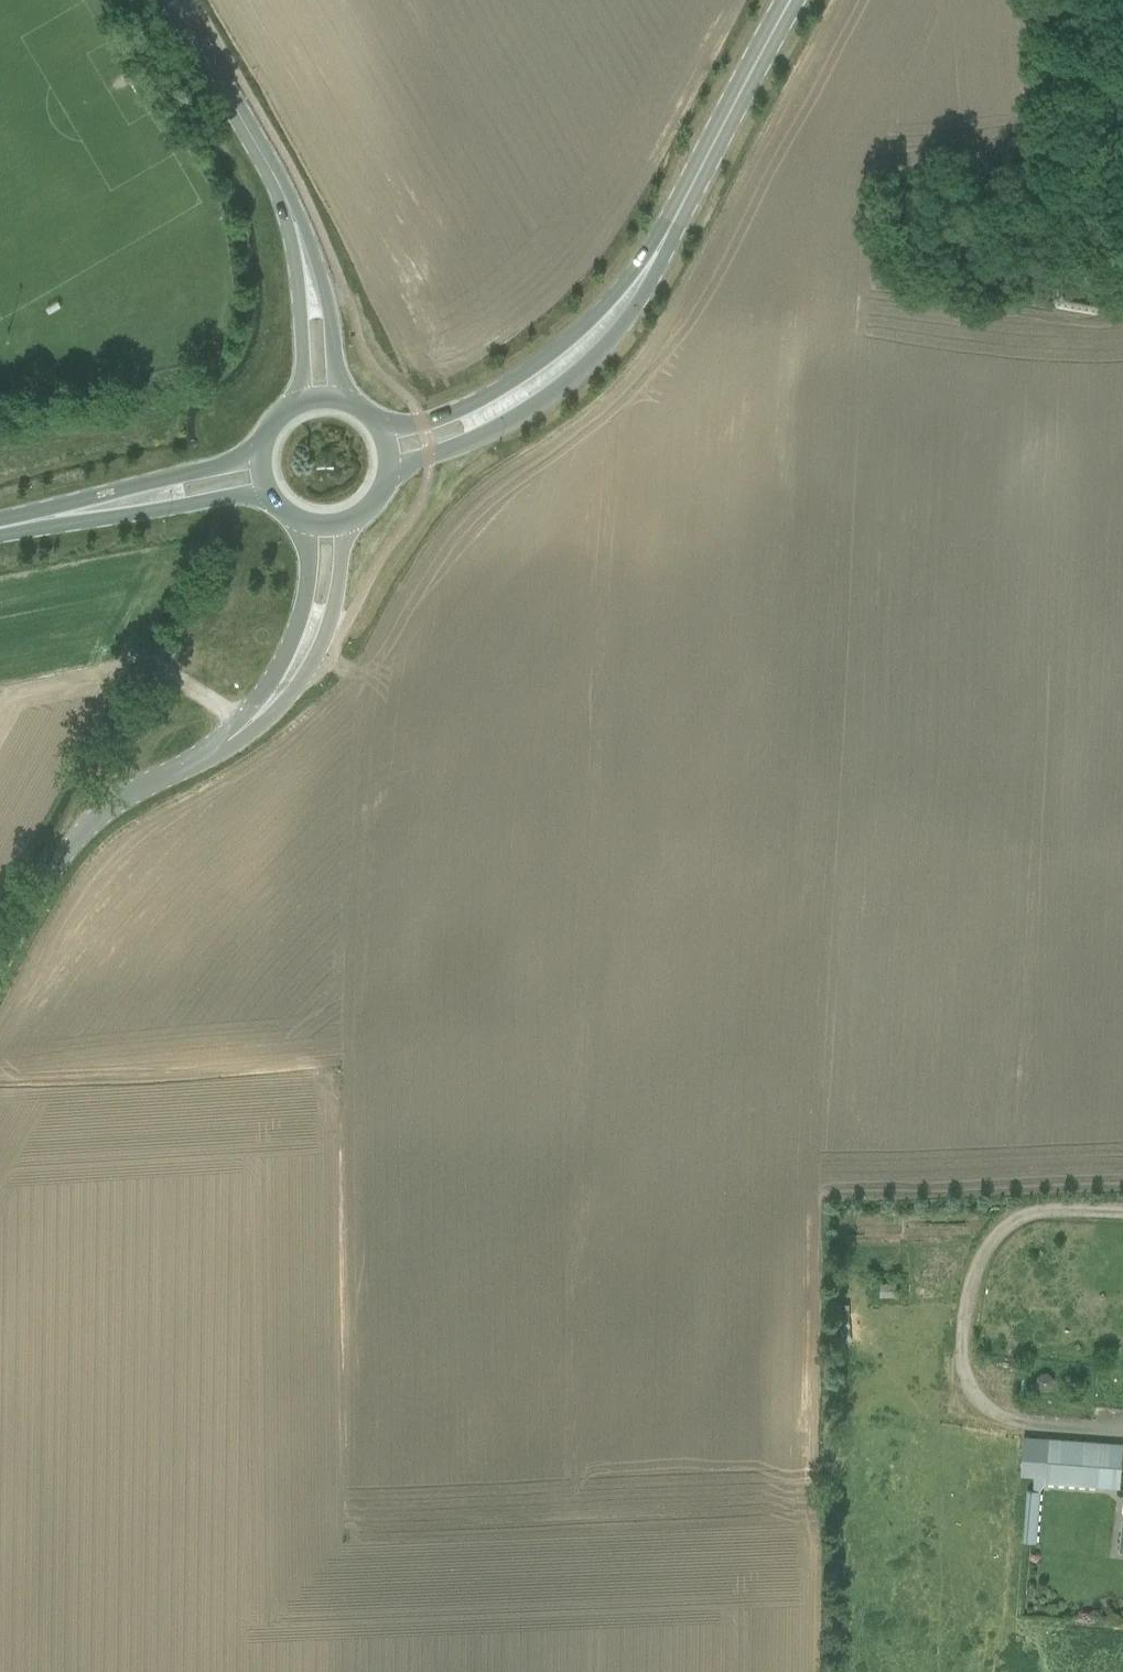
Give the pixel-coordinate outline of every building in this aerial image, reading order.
[(1036,1376),(1035,1385),(1039,1390),(1048,1390),(1052,1386),(1053,1378),(1049,1373),(1041,1372),(1036,1376)] [(1044,1482),(1119,1488),(1122,1444),(1022,1437),(1021,1456),(1020,1476),(1033,1477),(1032,1490),(1039,1491),(1044,1482)] [(1022,1542),(1036,1542),(1039,1491),(1032,1490),(1025,1490),(1022,1542)] [(1117,1519),(1114,1550),(1122,1550),(1122,1519),(1117,1519)] [(1026,1586),(1025,1598),(1034,1598),(1034,1586),(1026,1586)]
